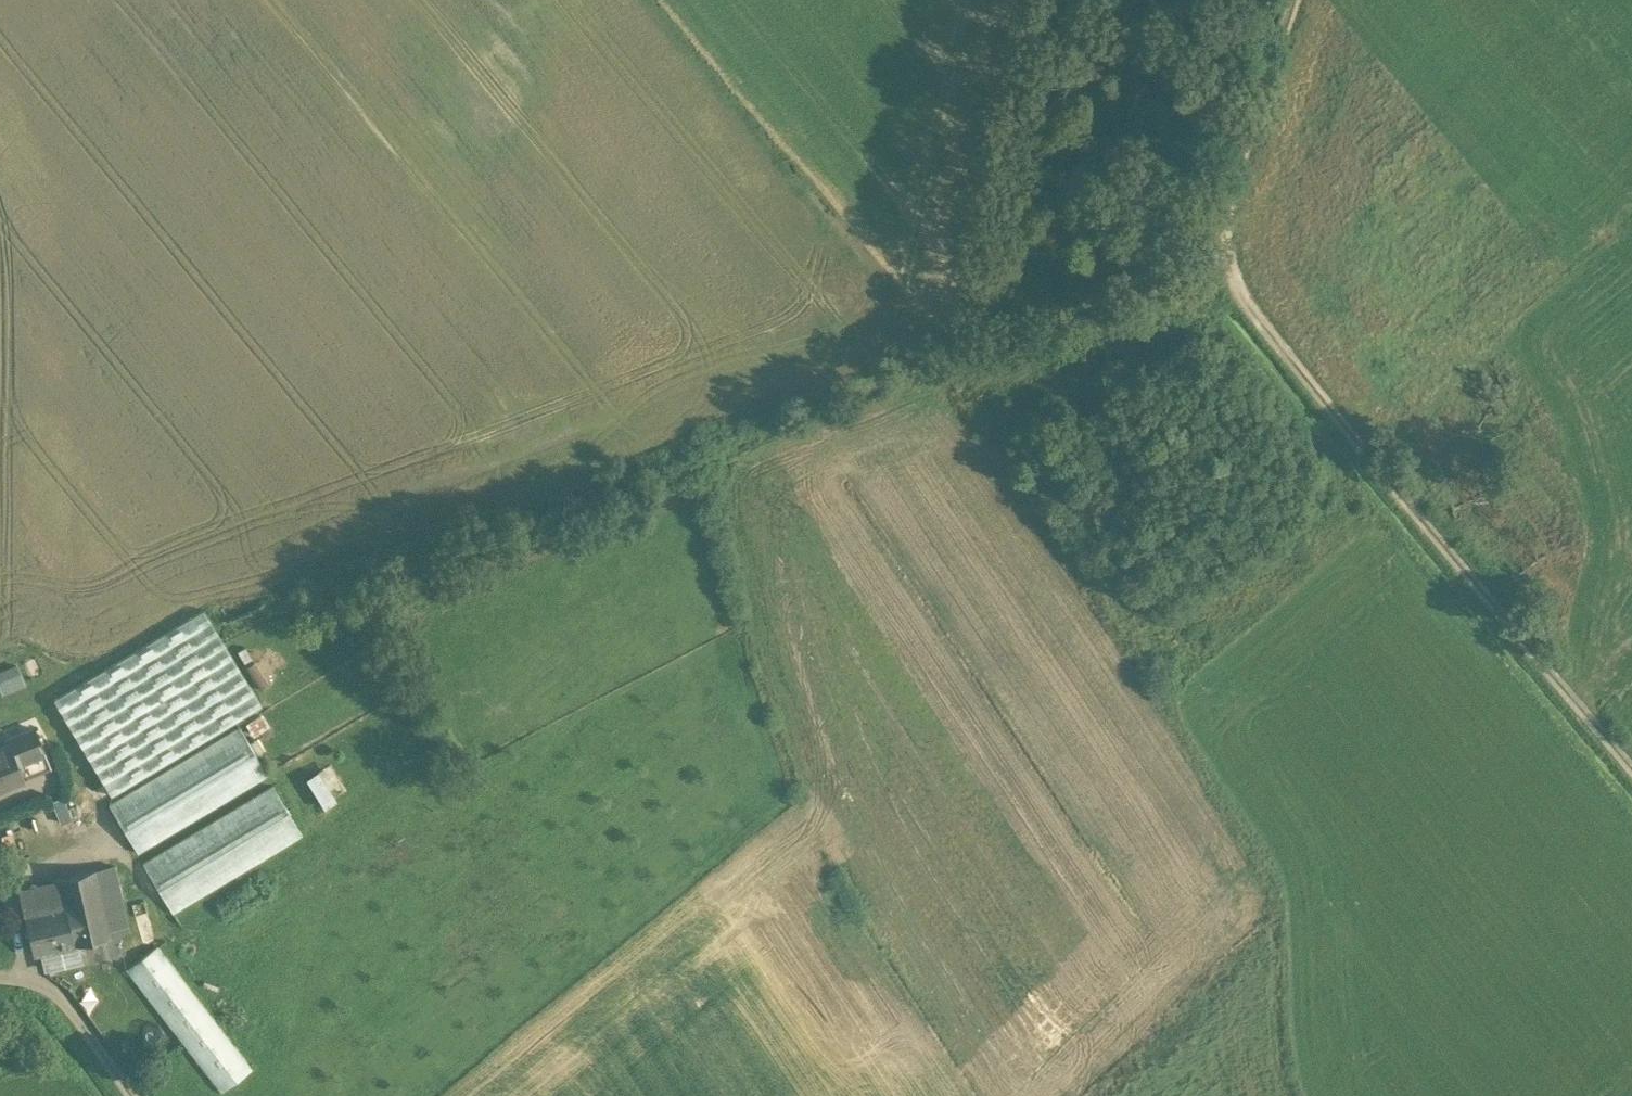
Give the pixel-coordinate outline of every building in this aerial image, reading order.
[(50,698),(108,794),(259,704),(202,607),(50,698)] [(0,688),(19,680),(13,664),(0,670),(0,687),(0,688)] [(240,724),(109,803),(138,852),(269,773),(240,724)] [(34,728),(19,734),(28,757),(44,751),(34,728)] [(0,748),(0,787),(24,778),(17,761),(28,757),(19,734),(6,739),(8,744),(0,748)] [(318,806),(333,800),(326,784),(335,780),(328,763),(303,774),(318,806)] [(275,783),(144,862),(174,911),(305,832),(275,783)] [(55,796),(64,819),(80,813),(70,790),(55,796)] [(0,836),(0,853),(1,859),(12,857),(7,835),(0,836)] [(96,869),(107,917),(122,914),(110,865),(96,869)] [(63,901),(73,943),(111,934),(107,917),(96,869),(57,878),(63,901)] [(63,901),(25,910),(34,952),(73,943),(63,901)] [(145,901),(132,904),(143,944),(156,941),(145,901)] [(107,917),(111,934),(125,931),(122,914),(107,917)] [(253,1068),(157,945),(125,970),(220,1093),(253,1068)]
